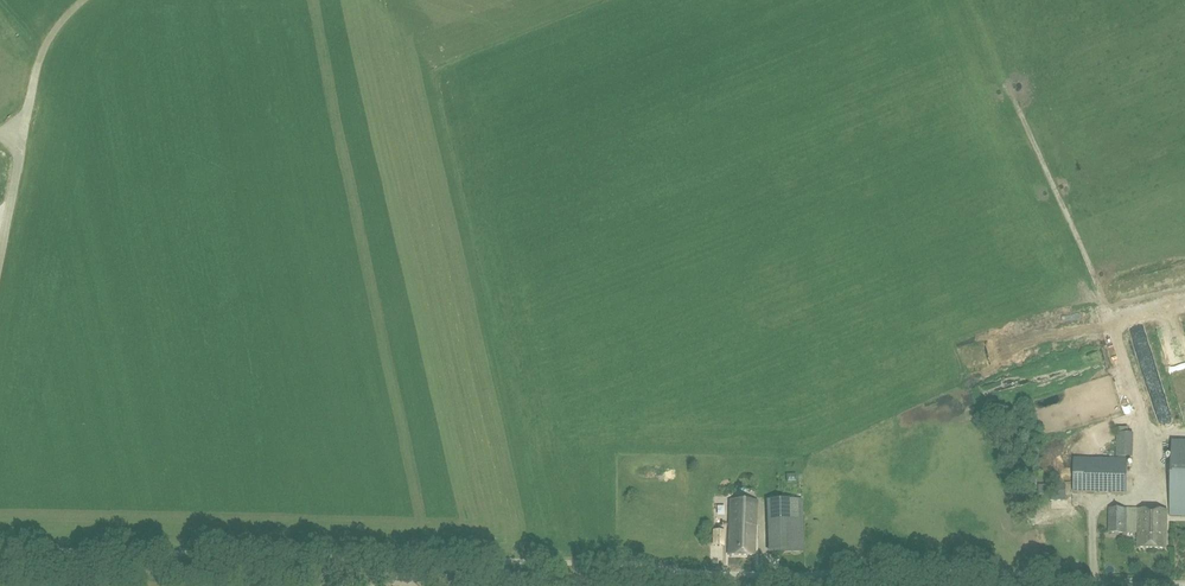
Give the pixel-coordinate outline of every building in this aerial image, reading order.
[(1111,358),(1096,364),(1100,374),(1115,369),(1111,358)] [(1121,387),(1124,400),(1130,399),(1127,386),(1121,387)] [(1128,460),(1129,434),(1128,429),(1118,428),(1117,460),(1075,459),(1074,493),(1128,494),(1128,460)] [(1052,456),(1063,455),(1061,439),(1050,440),(1052,456)] [(1173,445),(1171,516),(1184,517),(1184,441),(1174,441),(1173,445)] [(1051,484),(1052,504),(1066,504),(1066,484),(1051,484)] [(772,553),(804,552),(804,535),(804,522),(801,522),(800,500),(787,500),(787,496),(770,496),(772,553)] [(730,501),(729,555),(755,556),(757,501),(730,501)] [(1109,509),(1109,533),(1126,533),(1127,509),(1109,509)] [(1138,510),(1138,548),(1167,548),(1166,510),(1138,510)] [(723,531),(714,531),(714,546),(722,546),(723,531)]
